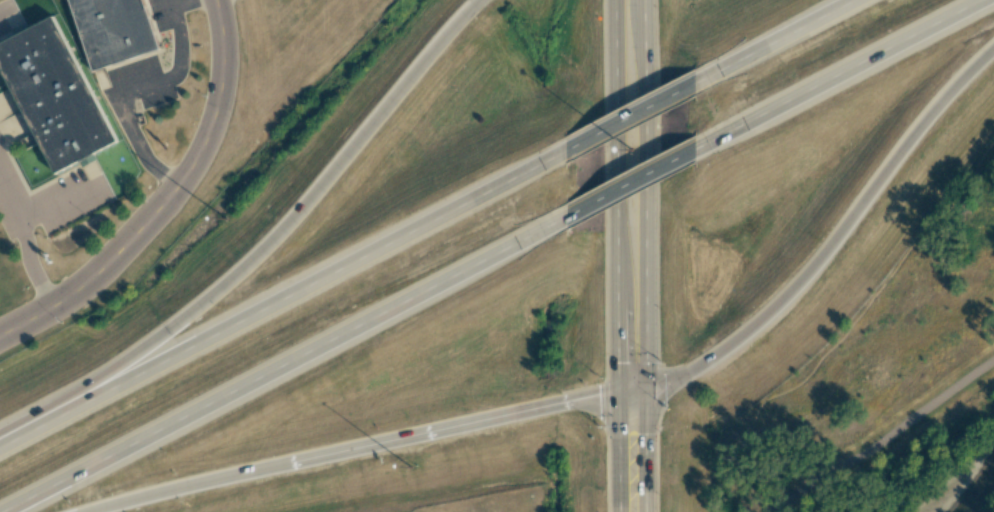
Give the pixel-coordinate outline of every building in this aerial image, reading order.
[(93,72),(160,49),(144,0),(70,0),(93,72)] [(0,45),(0,67),(58,176),(119,144),(52,17),(0,45)]
